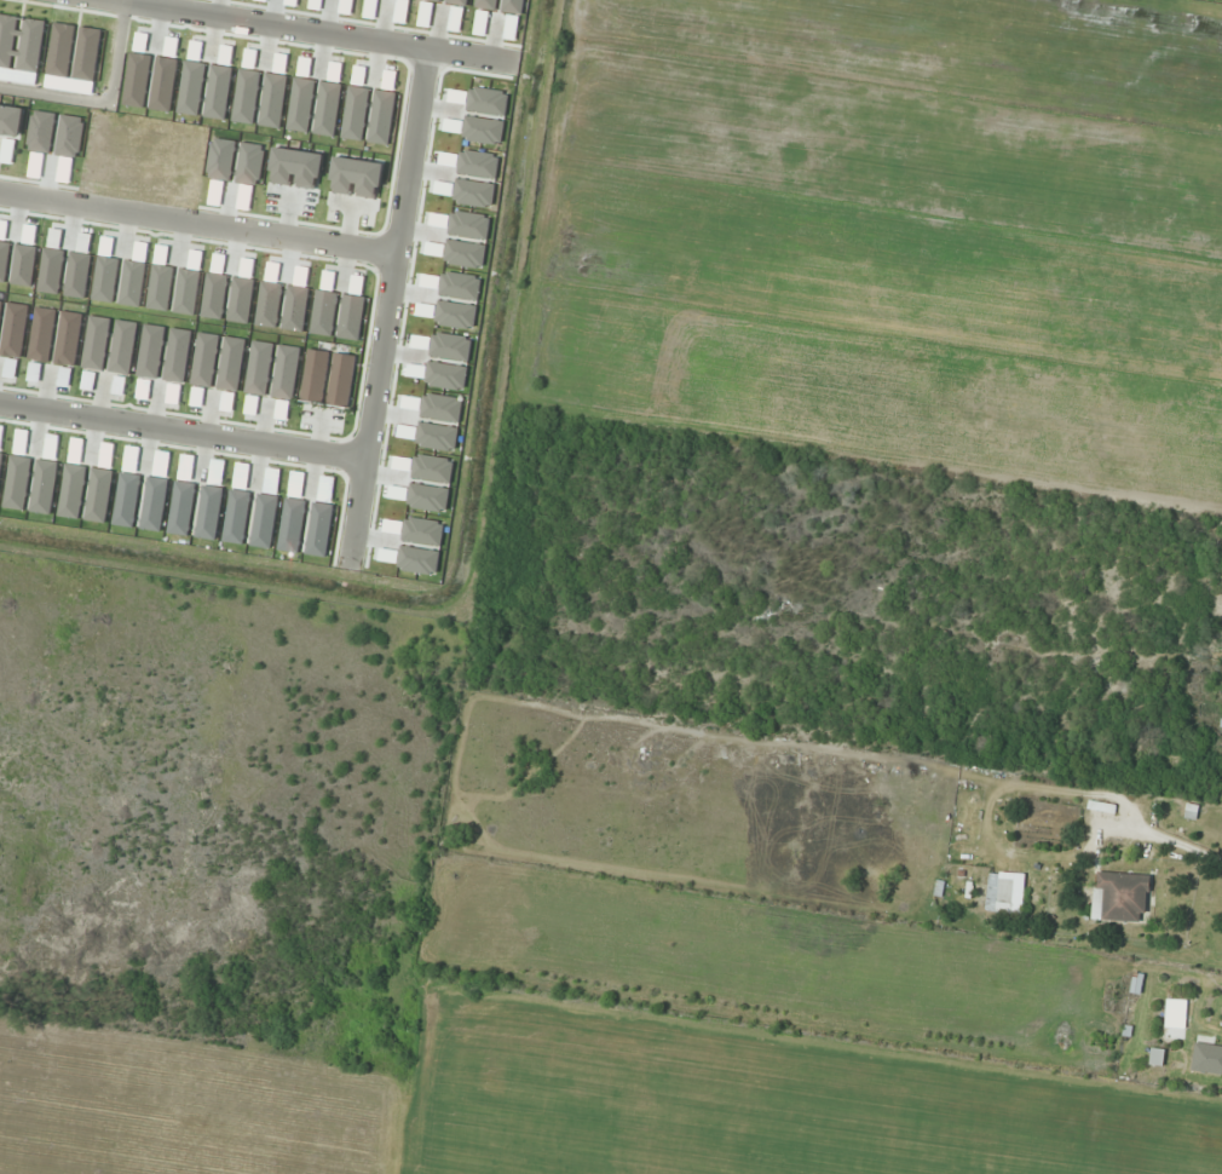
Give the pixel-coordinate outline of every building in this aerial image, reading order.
[(1092,921),(1149,923),(1151,874),(1093,872),(1092,921)] [(1011,914),(1015,876),(989,873),(985,912),(1011,914)] [(1186,1028),(1186,1000),(1166,1000),(1166,1028),(1186,1028)] [(1193,1045),(1193,1074),(1221,1074),(1221,1045),(1193,1045)]
